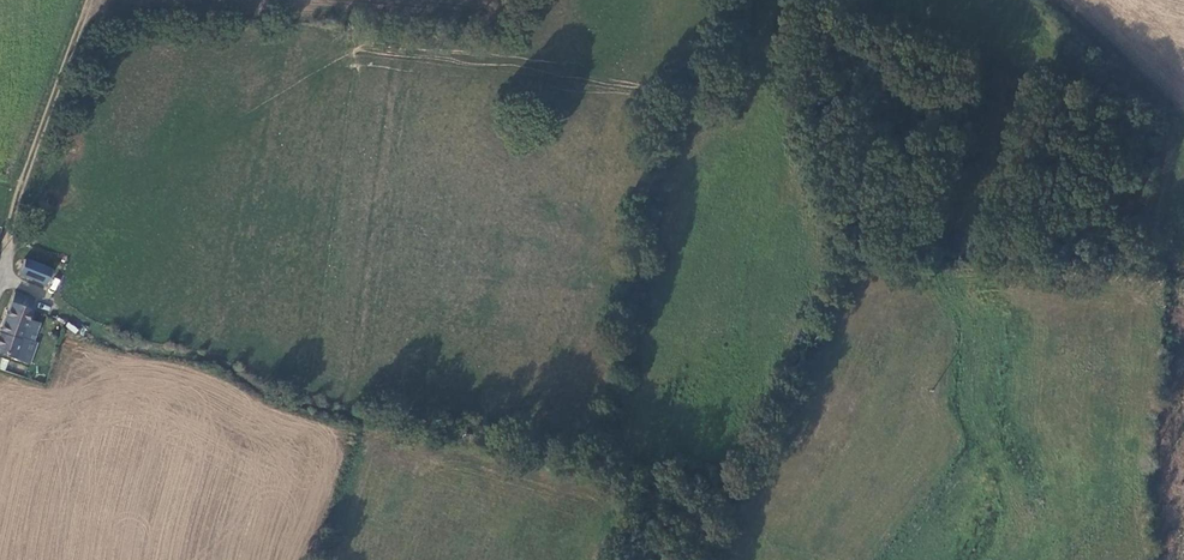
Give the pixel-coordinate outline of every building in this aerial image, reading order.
[(51,273),(21,261),(15,274),(46,287),(51,273)] [(34,302),(15,295),(12,302),(31,309),(34,302)] [(28,319),(31,309),(12,302),(0,335),(0,352),(30,364),(37,343),(33,341),(40,323),(28,319)] [(59,344),(62,335),(53,330),(50,340),(59,344)]
